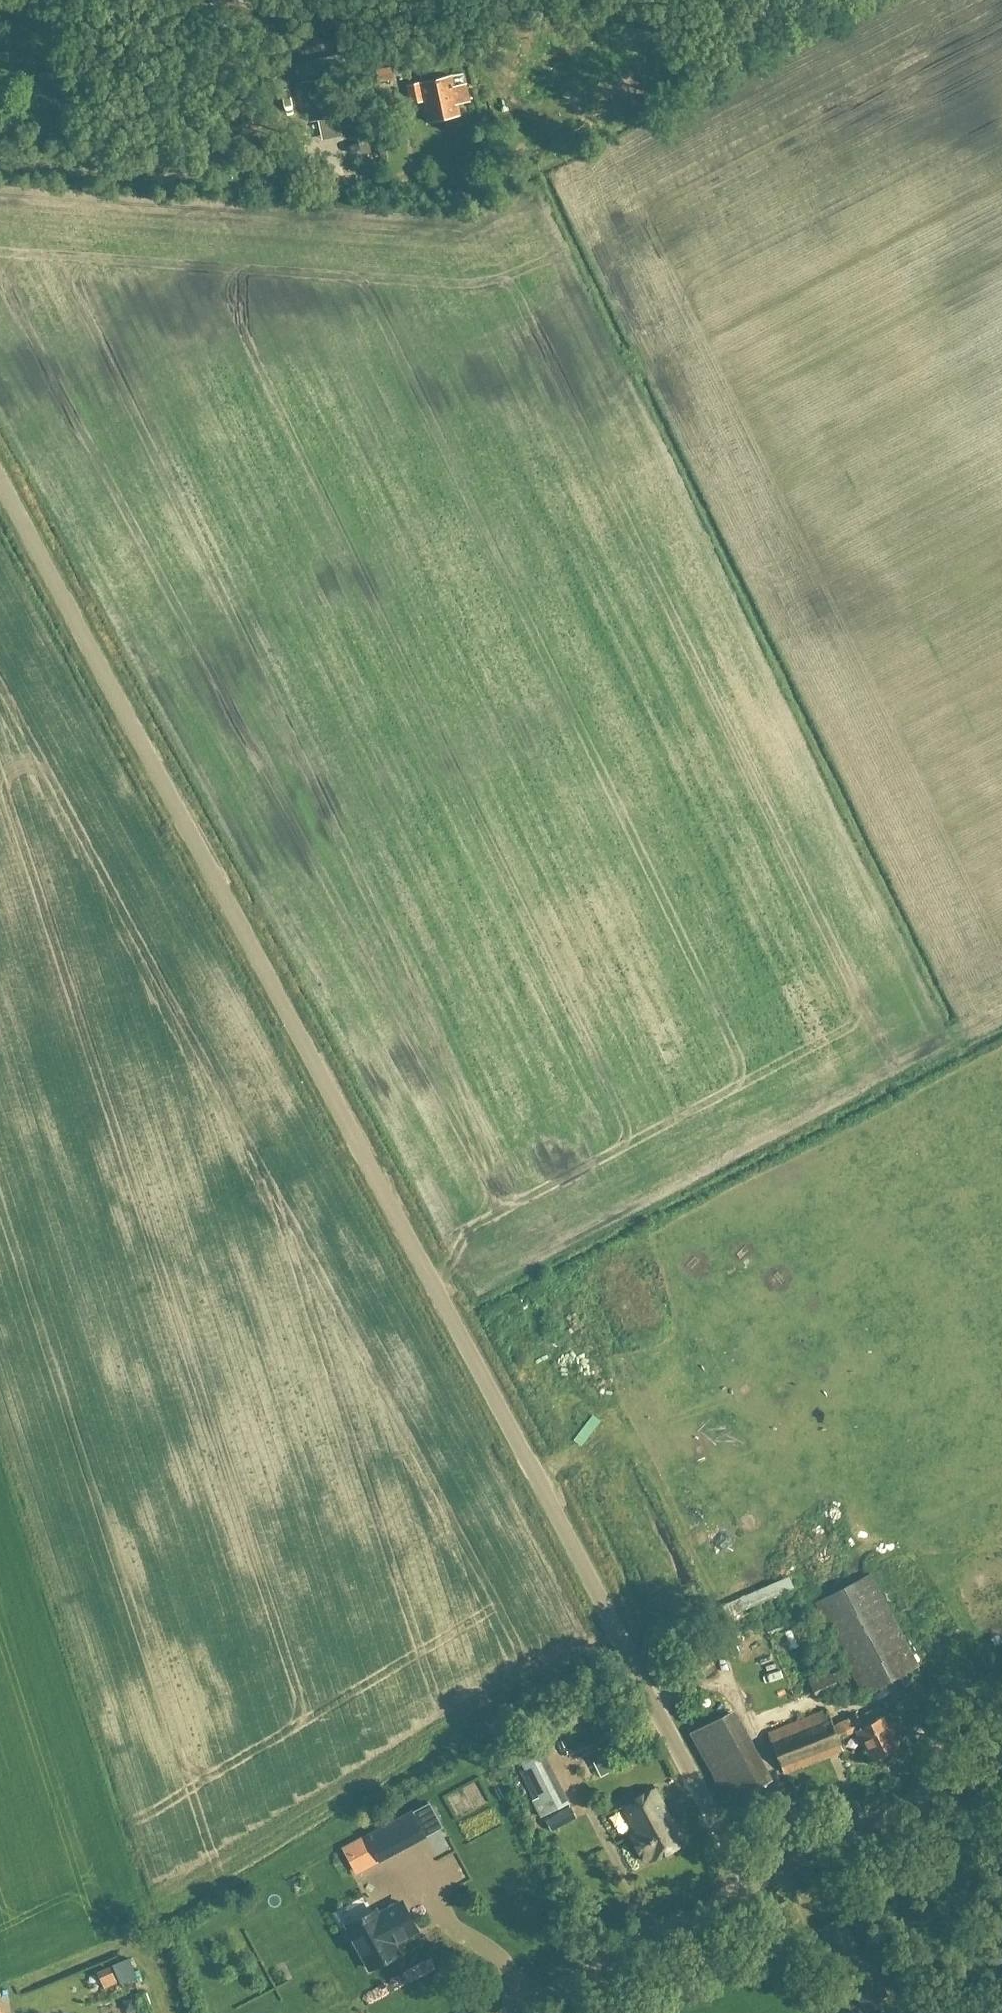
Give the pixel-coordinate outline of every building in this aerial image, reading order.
[(379,88),(395,86),(393,66),(376,68),(379,88)] [(302,80),(309,120),(340,114),(333,75),(302,80)] [(428,121),(460,114),(452,75),(408,85),(411,102),(423,100),(428,121)] [(863,1696),(921,1666),(872,1573),(815,1603),(863,1696)] [(830,1670),(808,1680),(818,1701),(840,1690),(830,1670)] [(872,1762),(902,1746),(892,1728),(896,1726),(891,1717),(887,1719),(885,1716),(884,1716),(880,1707),(859,1718),(858,1715),(833,1726),(826,1709),(768,1733),(784,1773),(842,1749),(838,1739),(856,1731),(872,1762)] [(514,1747),(548,1815),(571,1804),(537,1735),(514,1747)] [(652,1862),(685,1844),(655,1788),(622,1806),(636,1833),(630,1836),(644,1862),(650,1859),(652,1862)] [(412,1814),(367,1838),(379,1861),(424,1837),(412,1814)] [(356,1873),(379,1861),(367,1838),(344,1850),(356,1873)] [(357,1945),(370,1970),(399,1955),(392,1942),(400,1938),(401,1940),(417,1931),(402,1903),(378,1916),(375,1911),(347,1926),(350,1931),(346,1933),(354,1947),(357,1945)] [(842,1911),(819,1924),(866,2004),(889,1990),(842,1911)]
